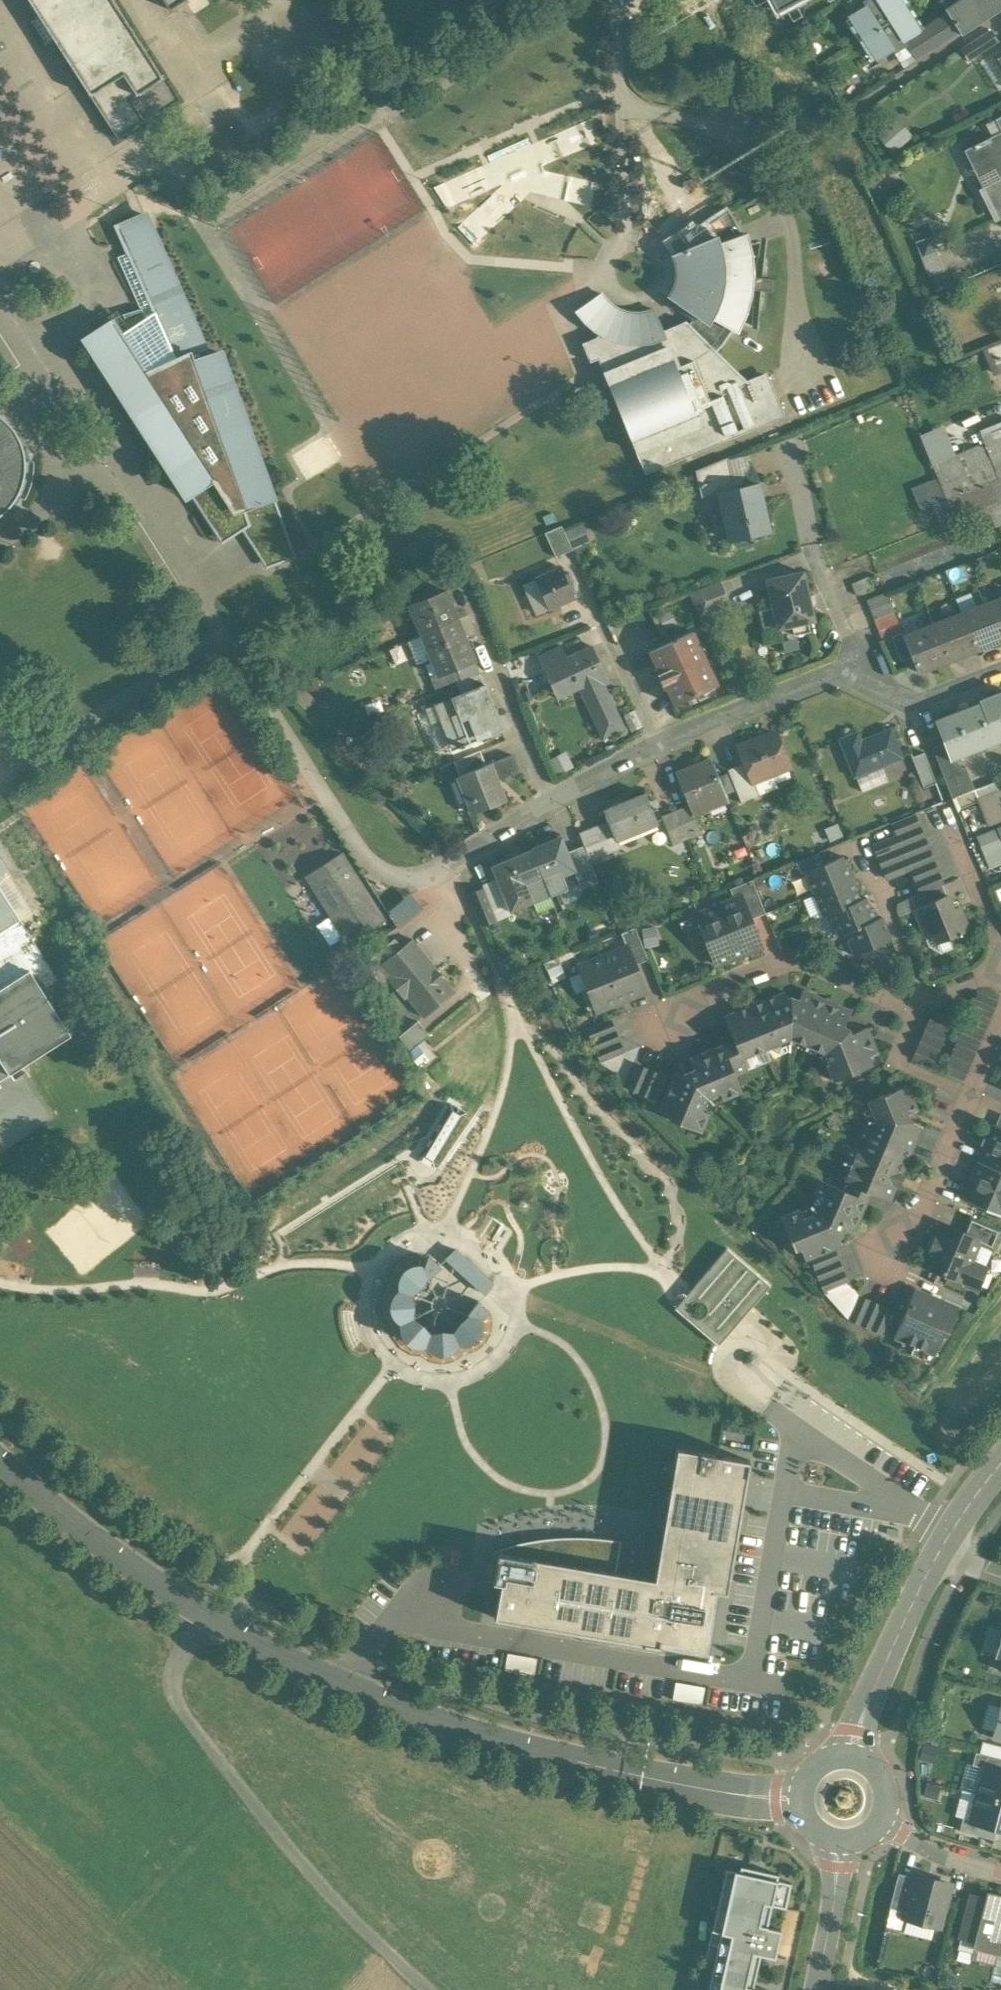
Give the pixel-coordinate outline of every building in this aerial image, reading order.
[(39,15),(31,21),(45,43),(53,38),(118,138),(144,121),(130,99),(163,78),(113,0),(29,0),(39,15)] [(169,9),(178,3),(184,0),(163,0),(169,9)] [(778,12),(800,0),(771,0),(778,12)] [(864,3),(865,6),(849,16),(877,59),(904,42),(903,40),(919,30),(900,0),(869,0),(864,3)] [(946,10),(947,12),(960,32),(961,34),(1000,9),(995,1),(996,0),(961,0),(946,10)] [(919,30),(903,40),(904,42),(916,60),(960,32),(947,12),(919,30)] [(990,29),(960,49),(968,61),(999,41),(990,29)] [(995,119),(1000,131),(973,145),(982,162),(995,155),(1000,167),(1000,116),(995,119)] [(907,139),(893,122),(878,135),(892,152),(907,139)] [(983,190),(997,218),(1000,216),(1000,181),(983,190)] [(729,210),(696,231),(700,237),(702,242),(673,255),(677,269),(675,283),(669,296),(695,315),(693,319),(687,324),(715,351),(722,344),(732,330),(736,332),(745,312),(750,293),(752,274),(751,254),(746,233),(742,235),(735,219),(729,210)] [(202,346),(144,215),(115,228),(121,241),(126,253),(118,257),(140,308),(117,323),(115,320),(87,338),(188,495),(198,488),(207,503),(200,507),(221,539),(246,522),(248,526),(254,524),(268,562),(294,553),(273,493),(266,496),(262,485),(266,483),(219,353),(200,359),(197,349),(202,346)] [(916,240),(928,274),(944,268),(932,235),(916,240)] [(662,331),(653,309),(648,311),(638,312),(628,312),(624,311),(613,306),(611,304),(603,296),(602,294),(576,311),(585,322),(594,330),(599,333),(596,337),(582,343),(590,362),(598,359),(604,374),(645,474),(783,417),(766,372),(747,381),(715,351),(687,324),(685,321),(662,331)] [(1000,369),(1000,343),(983,350),(990,372),(1000,369)] [(3,512),(5,509),(7,507),(12,502),(15,498),(18,492),(24,495),(27,490),(28,485),(29,483),(30,478),(31,473),(31,467),(31,464),(24,464),(23,456),(22,452),(21,448),(20,444),(18,439),(15,434),(11,428),(8,424),(3,420),(0,417),(0,514),(3,512)] [(979,430),(984,443),(951,457),(946,443),(926,451),(946,499),(1000,477),(1000,421),(979,430)] [(727,457),(695,470),(701,497),(719,493),(719,491),(734,488),(727,457)] [(946,499),(955,519),(1000,501),(1000,477),(946,499)] [(734,488),(719,491),(719,493),(730,540),(769,531),(757,483),(734,488)] [(571,549),(561,526),(545,533),(555,557),(571,549)] [(561,567),(535,579),(548,609),(574,597),(561,567)] [(802,572),(767,580),(773,608),(759,611),(764,631),(778,627),(778,628),(791,625),(794,635),(810,631),(807,621),(813,620),(802,572)] [(868,577),(851,583),(855,594),(872,588),(868,577)] [(720,580),(689,593),(700,616),(730,604),(720,580)] [(446,589),(411,604),(412,605),(424,633),(458,619),(446,589)] [(886,592),(866,600),(870,609),(890,602),(886,592)] [(398,594),(372,604),(378,619),(412,605),(411,604),(404,607),(398,594)] [(989,602),(1000,633),(1000,598),(989,602)] [(890,602),(870,609),(874,620),(893,613),(894,612),(890,602)] [(961,613),(975,650),(1000,639),(1000,633),(989,602),(961,613)] [(893,613),(874,620),(878,629),(897,622),(893,613)] [(961,613),(932,624),(946,661),(975,650),(961,613)] [(424,633),(422,634),(437,671),(439,676),(458,668),(476,661),(458,619),(424,633)] [(897,622),(878,629),(882,640),(891,636),(901,632),(897,622)] [(904,635),(903,636),(912,657),(918,672),(946,661),(932,624),(904,635)] [(693,631),(649,652),(656,668),(655,670),(658,675),(660,675),(663,682),(661,683),(664,688),(666,689),(674,705),(718,683),(693,631)] [(901,632),(891,636),(901,661),(912,657),(903,636),(904,635),(903,632),(901,632)] [(605,675),(592,646),(567,658),(561,646),(537,657),(552,688),(575,678),(603,737),(623,727),(600,677),(605,675)] [(458,668),(439,676),(437,671),(431,677),(437,690),(457,682),(463,680),(458,668)] [(463,680),(457,682),(461,694),(484,685),(479,673),(463,680)] [(461,694),(430,707),(431,708),(440,704),(457,747),(460,746),(460,747),(465,746),(464,744),(501,729),(484,685),(461,694)] [(987,746),(1000,741),(1000,691),(978,699),(979,702),(972,705),(987,746)] [(987,746),(972,705),(934,719),(943,743),(950,760),(951,760),(954,759),(987,746)] [(889,729),(861,741),(857,732),(840,739),(855,775),(901,756),(889,729)] [(775,733),(738,748),(744,762),(751,780),(753,780),(789,765),(775,733)] [(950,760),(943,743),(932,747),(941,769),(953,765),(951,760),(950,760)] [(480,750),(453,761),(459,775),(486,765),(480,750)] [(924,752),(912,757),(923,787),(936,782),(924,752)] [(512,755),(490,764),(495,776),(500,774),(502,778),(519,772),(512,755)] [(962,768),(954,759),(951,760),(953,765),(941,769),(943,776),(962,768)] [(711,760),(676,774),(688,806),(692,814),(693,814),(727,800),(711,760)] [(744,762),(727,769),(741,803),(759,795),(753,780),(751,780),(744,762)] [(459,775),(458,776),(473,813),(490,806),(504,801),(495,776),(490,764),(490,763),(486,765),(459,775)] [(962,768),(943,776),(952,798),(974,789),(965,766),(962,768)] [(645,793),(603,810),(605,815),(607,821),(608,821),(615,838),(616,838),(642,827),(643,830),(658,824),(645,793)] [(692,814),(688,806),(677,810),(688,838),(701,833),(693,814),(692,814)] [(677,810),(661,816),(673,844),(688,838),(677,810)] [(913,814),(891,823),(896,835),(901,847),(905,858),(910,870),(932,861),(913,814)] [(607,821),(579,833),(586,850),(590,860),(620,848),(616,838),(615,838),(608,821),(607,821)] [(976,833),(989,867),(1000,862),(1000,824),(976,833)] [(896,835),(874,844),(879,856),(901,847),(896,835)] [(560,837),(531,849),(550,895),(567,888),(561,874),(573,869),(569,858),(569,857),(560,837)] [(901,847),(879,856),(883,867),(905,858),(901,847)] [(531,849),(491,865),(491,866),(486,868),(491,881),(496,879),(503,894),(527,884),(534,901),(550,895),(531,849)] [(586,850),(569,857),(569,858),(573,856),(583,879),(595,874),(590,860),(586,850)] [(817,852),(795,861),(800,873),(804,871),(822,864),(817,852)] [(822,864),(804,871),(823,916),(829,913),(860,900),(860,899),(855,889),(858,888),(849,866),(846,867),(841,856),(822,864)] [(905,858),(883,867),(888,879),(910,870),(905,858)] [(932,861),(910,870),(919,893),(942,884),(932,861)] [(349,867),(316,888),(350,942),(384,921),(349,867)] [(752,879),(729,888),(734,900),(742,897),(751,919),(765,913),(752,879)] [(527,884),(503,894),(510,911),(534,901),(527,884)] [(919,893),(910,897),(915,908),(946,895),(942,884),(919,893)] [(54,1116),(25,1071),(14,1077),(11,1072),(71,1034),(43,991),(60,981),(0,887),(0,1150),(54,1116)] [(483,887),(468,893),(481,926),(497,921),(483,887)] [(415,893),(393,909),(404,924),(426,907),(415,893)] [(915,908),(914,908),(925,936),(932,933),(936,942),(968,929),(959,906),(953,909),(947,895),(915,908)] [(734,900),(695,915),(715,963),(761,945),(751,919),(742,897),(734,900)] [(860,900),(829,913),(838,935),(845,933),(853,954),(890,939),(881,916),(877,918),(873,907),(870,909),(866,897),(860,899),(860,900)] [(635,927),(621,933),(626,946),(627,946),(635,964),(648,959),(635,927)] [(395,938),(367,960),(375,970),(382,965),(381,964),(402,947),(395,938)] [(412,938),(411,939),(402,947),(381,964),(382,965),(390,975),(388,977),(387,977),(388,978),(403,997),(404,998),(405,997),(407,995),(423,1015),(423,1016),(424,1017),(425,1016),(424,1015),(454,992),(455,991),(454,990),(443,977),(438,970),(437,970),(413,940),(413,939),(412,938)] [(626,946),(601,956),(604,965),(582,974),(597,1011),(640,993),(631,970),(636,968),(635,964),(627,946),(626,946)] [(796,1005),(791,1034),(808,1041),(804,1049),(806,1050),(809,1042),(826,1049),(819,1055),(821,1057),(827,1050),(832,1061),(826,1064),(833,1080),(871,1064),(868,1057),(878,1053),(867,1026),(844,1036),(843,1033),(841,1032),(850,1010),(802,989),(796,1005)] [(791,1034),(796,1005),(790,1003),(789,1004),(784,991),(748,1006),(765,1048),(779,1042),(778,1038),(789,1034),(789,1043),(791,1043),(791,1034)] [(978,991),(943,1071),(963,1079),(997,999),(978,991)] [(748,1006),(729,1013),(732,1019),(726,1021),(733,1040),(741,1058),(742,1057),(765,1048),(748,1006)] [(932,1011),(914,1059),(933,1066),(951,1018),(932,1011)] [(609,1019),(586,1028),(600,1062),(622,1053),(609,1019)] [(429,1035),(417,1020),(398,1036),(410,1051),(429,1035)] [(741,1058),(733,1040),(722,1044),(735,1075),(747,1070),(742,1057),(741,1058)] [(721,1045),(690,1057),(689,1057),(695,1073),(686,1076),(686,1077),(673,1072),(673,1073),(670,1080),(661,1102),(658,1109),(658,1108),(657,1110),(670,1115),(669,1117),(668,1118),(701,1132),(701,1131),(701,1130),(713,1103),(740,1091),(740,1092),(742,1091),(735,1075),(722,1044),(721,1044),(721,1045)] [(670,1080),(636,1066),(627,1088),(661,1102),(670,1080)] [(870,1136),(910,1154),(921,1128),(910,1123),(911,1121),(908,1115),(918,1111),(907,1085),(868,1101),(875,1120),(867,1120),(867,1122),(876,1122),(870,1136)] [(434,1166),(467,1113),(450,1103),(418,1157),(426,1161),(434,1166)] [(992,1122),(991,1124),(992,1124),(977,1160),(976,1160),(1000,1171),(1000,1126),(996,1124),(992,1122)] [(840,1188),(866,1200),(869,1193),(890,1201),(897,1185),(899,1186),(904,1175),(901,1174),(910,1154),(870,1136),(864,1150),(858,1147),(850,1164),(843,1161),(842,1163),(850,1166),(840,1188)] [(976,1160),(976,1161),(961,1197),(960,1198),(1000,1216),(1000,1171),(976,1160)] [(866,1200),(840,1188),(821,1180),(814,1195),(822,1198),(817,1210),(811,1204),(809,1206),(815,1212),(803,1217),(800,1209),(781,1217),(794,1249),(799,1247),(804,1259),(841,1244),(836,1232),(840,1223),(854,1229),(866,1200)] [(969,1215),(962,1232),(979,1239),(977,1244),(991,1250),(993,1250),(1000,1231),(1000,1229),(969,1215)] [(962,1232),(943,1224),(937,1237),(936,1237),(930,1251),(931,1251),(925,1266),(977,1288),(985,1268),(984,1268),(991,1250),(977,1244),(979,1239),(962,1232)] [(495,1283),(455,1248),(445,1259),(485,1295),(495,1283)] [(726,1249),(725,1250),(732,1256),(718,1273),(699,1294),(718,1309),(736,1325),(769,1285),(726,1249)] [(846,1282),(832,1249),(810,1258),(823,1291),(846,1282)] [(689,1293),(675,1309),(718,1345),(731,1330),(736,1325),(718,1309),(699,1294),(718,1273),(732,1256),(725,1250),(689,1293)] [(383,1321),(390,1328),(391,1337),(399,1348),(411,1355),(421,1355),(430,1361),(443,1364),(456,1360),(464,1353),(474,1352),(486,1343),(492,1333),(492,1318),(488,1311),(478,1299),(468,1313),(459,1321),(453,1330),(442,1329),(430,1332),(423,1322),(413,1316),(414,1305),(412,1294),(421,1286),(428,1277),(429,1278),(441,1265),(428,1257),(428,1255),(419,1253),(406,1255),(395,1264),(389,1274),(388,1285),(382,1294),(379,1307),(383,1321)] [(846,1282),(823,1291),(849,1320),(858,1297),(846,1282)] [(959,1306),(916,1288),(916,1287),(915,1287),(893,1338),(894,1338),(895,1338),(913,1346),(910,1353),(911,1353),(914,1346),(933,1354),(932,1354),(934,1355),(942,1334),(945,1335),(945,1336),(946,1336),(959,1306)] [(891,1311),(858,1297),(849,1320),(882,1334),(891,1311)] [(757,1355),(753,1353),(748,1354),(746,1359),(747,1363),(751,1366),(756,1364),(758,1360),(757,1355)] [(749,1459),(676,1447),(654,1577),(616,1571),(622,1540),(593,1537),(563,1536),(537,1538),(517,1542),(493,1549),(488,1580),(500,1582),(494,1617),(706,1653),(717,1591),(726,1592),(749,1459)] [(507,1653),(504,1671),(534,1676),(537,1658),(507,1653)] [(982,1741),(979,1753),(1000,1758),(1000,1745),(982,1741)] [(975,1751),(972,1764),(984,1767),(984,1766),(1000,1771),(1000,1758),(979,1753),(975,1751)] [(984,1766),(984,1767),(977,1793),(1000,1799),(1000,1771),(984,1766)] [(977,1793),(970,1819),(970,1820),(997,1827),(1000,1828),(1000,1799),(977,1793)] [(997,1827),(970,1820),(970,1819),(962,1817),(959,1830),(994,1839),(997,1827)] [(734,1870),(732,1879),(720,1932),(731,1934),(718,1989),(757,1989),(757,1987),(753,1986),(760,1953),(774,1957),(781,1929),(767,1926),(767,1925),(759,1923),(764,1902),(771,1904),(777,1879),(734,1870)] [(914,1877),(898,1873),(889,1907),(905,1912),(914,1877)] [(950,1883),(915,1874),(914,1877),(905,1912),(903,1917),(938,1926),(950,1883)] [(988,1893),(987,1899),(971,1894),(960,1937),(976,1941),(974,1947),(997,1953),(999,1948),(1000,1939),(1000,1896),(988,1893)]
